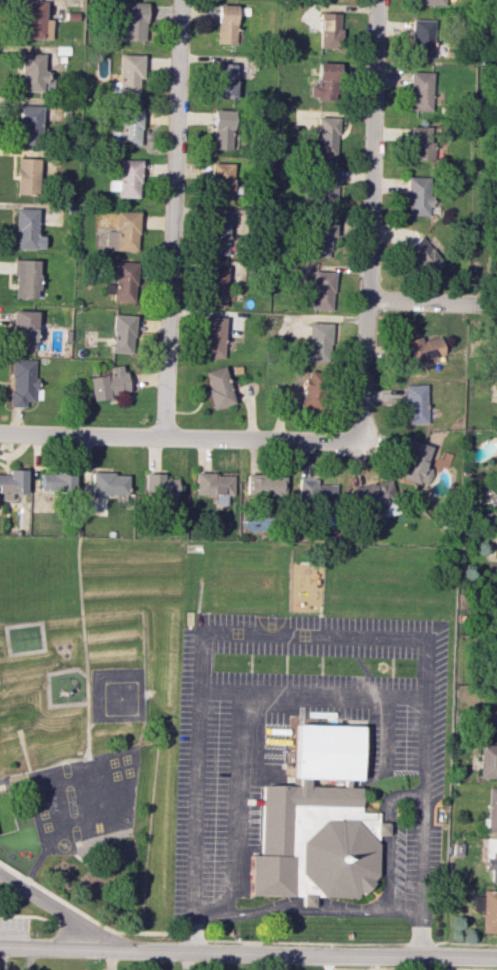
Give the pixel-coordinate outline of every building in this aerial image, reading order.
[(51,19),(45,19),(45,1),(23,1),(23,38),(51,39),(51,19)] [(123,26),(116,26),(115,40),(145,40),(146,2),(124,2),(123,26)] [(235,5),(216,4),(215,43),(234,44),(235,5)] [(318,48),(340,49),(341,13),(319,13),(318,48)] [(411,19),(433,20),(432,58),(411,58),(411,44),(413,44),(413,41),(410,41),(411,19)] [(44,53),(22,53),(21,91),(51,91),(52,80),(43,79),(44,53)] [(143,55),(120,54),(119,95),(138,96),(139,79),(142,79),(143,55)] [(308,84),(307,98),(329,99),(330,80),(342,81),(343,63),(316,62),(315,84),(308,84)] [(214,98),(234,98),(234,64),(214,64),(214,98)] [(408,94),(409,71),(432,72),(431,111),(411,111),(411,94),(408,94)] [(20,144),(41,145),(42,106),(21,105),(20,144)] [(141,108),(121,107),(121,131),(110,131),(110,144),(140,145),(141,108)] [(211,149),(235,149),(236,110),(212,109),(211,149)] [(335,157),(336,117),(316,117),(315,156),(335,157)] [(408,126),(408,145),(410,145),(410,159),(434,160),(435,127),(408,126)] [(16,193),(40,194),(41,159),(17,158),(16,193)] [(140,160),(119,159),(118,181),(108,180),(108,190),(118,190),(118,197),(139,198),(140,160)] [(231,163),(210,162),(209,201),(230,202),(231,163)] [(337,167),(314,167),(314,205),(337,205),(337,167)] [(405,198),(406,176),(429,177),(428,195),(432,195),(431,207),(427,206),(427,215),(407,214),(407,198),(405,198)] [(14,248),(43,249),(44,236),(36,236),(37,209),(16,208),(14,248)] [(137,251),(138,212),(115,211),(115,231),(105,231),(105,250),(137,251)] [(208,254),(229,255),(230,215),(209,214),(208,254)] [(336,237),(336,222),(309,221),(307,257),(328,258),(329,236),(336,237)] [(419,236),(441,263),(425,276),(403,249),(419,236)] [(38,298),(38,260),(15,260),(14,298),(38,298)] [(104,283),(104,293),(113,294),(112,301),(135,302),(136,262),(114,262),(114,283),(104,283)] [(225,306),(225,266),(206,267),(207,307),(225,306)] [(331,310),(332,272),(311,271),(310,309),(331,310)] [(16,350),(36,351),(37,311),(12,310),(11,329),(17,329),(16,350)] [(135,315),(113,314),(112,352),(134,353),(135,315)] [(204,357),(224,358),(224,317),(205,317),(204,357)] [(308,349),(296,349),(296,361),(329,361),(330,323),(308,323),(308,349)] [(401,340),(406,363),(443,356),(439,337),(419,341),(418,337),(401,340)] [(11,406),(25,407),(25,401),(33,401),(34,390),(35,390),(36,359),(12,359),(11,406)] [(110,374),(89,377),(93,401),(113,397),(113,394),(128,391),(123,364),(109,367),(110,374)] [(202,372),(213,409),(234,403),(223,366),(202,372)] [(301,408),(318,408),(320,372),(298,371),(298,387),(302,387),(301,408)] [(425,423),(424,385),(404,385),(405,423),(425,423)] [(424,467),(430,446),(409,440),(398,477),(427,486),(432,469),(424,467)] [(39,490),(74,490),(73,468),(39,469),(39,490)] [(0,474),(0,493),(25,494),(25,470),(8,469),(8,474),(0,474)] [(91,495),(128,496),(128,473),(91,473),(91,495)] [(176,502),(177,479),(163,478),(163,474),(145,473),(144,500),(176,502)] [(195,494),(215,495),(215,504),(227,505),(227,494),(233,494),(233,474),(195,473),(195,494)] [(246,495),(285,496),(286,475),(246,475),(246,495)] [(317,479),(298,479),(297,503),(336,504),(336,483),(317,483),(317,479)] [(354,487),(359,514),(385,510),(384,503),(395,501),(391,480),(354,487)] [(488,716),(487,730),(496,730),(496,716),(488,716)] [(248,898),(249,853),(259,853),(261,783),(298,784),(298,779),(293,778),(294,722),(366,724),(365,783),(358,783),(358,785),(364,785),(363,811),(380,812),(379,881),(357,901),(248,898)] [(480,744),(479,778),(496,779),(496,745),(480,744)] [(488,788),(487,833),(496,833),(496,788),(488,788)] [(491,869),(491,882),(496,882),(496,838),(486,838),(485,869),(491,869)] [(496,933),(496,890),(483,890),(483,896),(472,895),(472,910),(482,911),(481,932),(496,933)]
